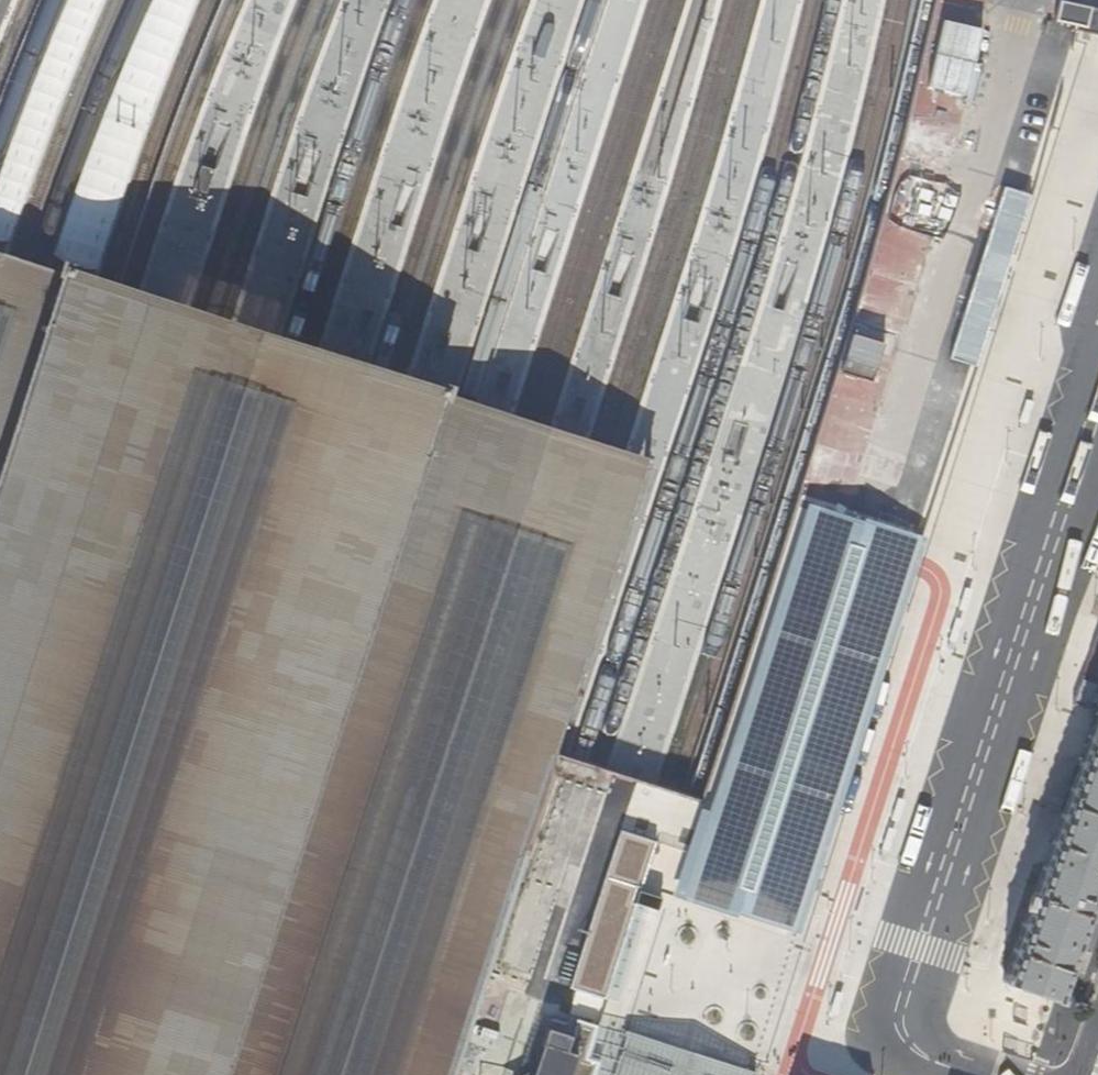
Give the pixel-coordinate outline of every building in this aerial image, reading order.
[(1074,0),(1058,0),(1054,17),(1074,22),(1073,26),(1097,32),(1097,6),(1074,0)] [(929,371),(963,382),(1018,195),(981,184),(929,371)] [(481,984),(555,753),(649,457),(445,392),(448,382),(437,379),(433,382),(131,286),(124,275),(87,265),(88,260),(70,255),(66,267),(0,247),(0,1074),(453,1074),(481,984)] [(689,834),(674,889),(806,927),(822,873),(920,537),(787,498),(689,834)] [(1080,765),(1042,869),(1003,981),(1056,998),(1062,990),(1075,953),(1093,904),(1097,889),(1097,888),(1097,712),(1080,765)] [(575,989),(607,999),(627,936),(634,915),(636,910),(643,890),(644,885),(646,880),(648,875),(649,870),(651,864),(655,851),(624,841),(605,900),(596,926),(575,989)] [(662,897),(643,890),(636,910),(656,916),(662,897)] [(481,984),(453,1074),(595,1074),(599,1063),(587,1060),(597,1027),(573,1020),(575,1013),(481,984)] [(755,1074),(624,1032),(611,1074),(755,1074)]
